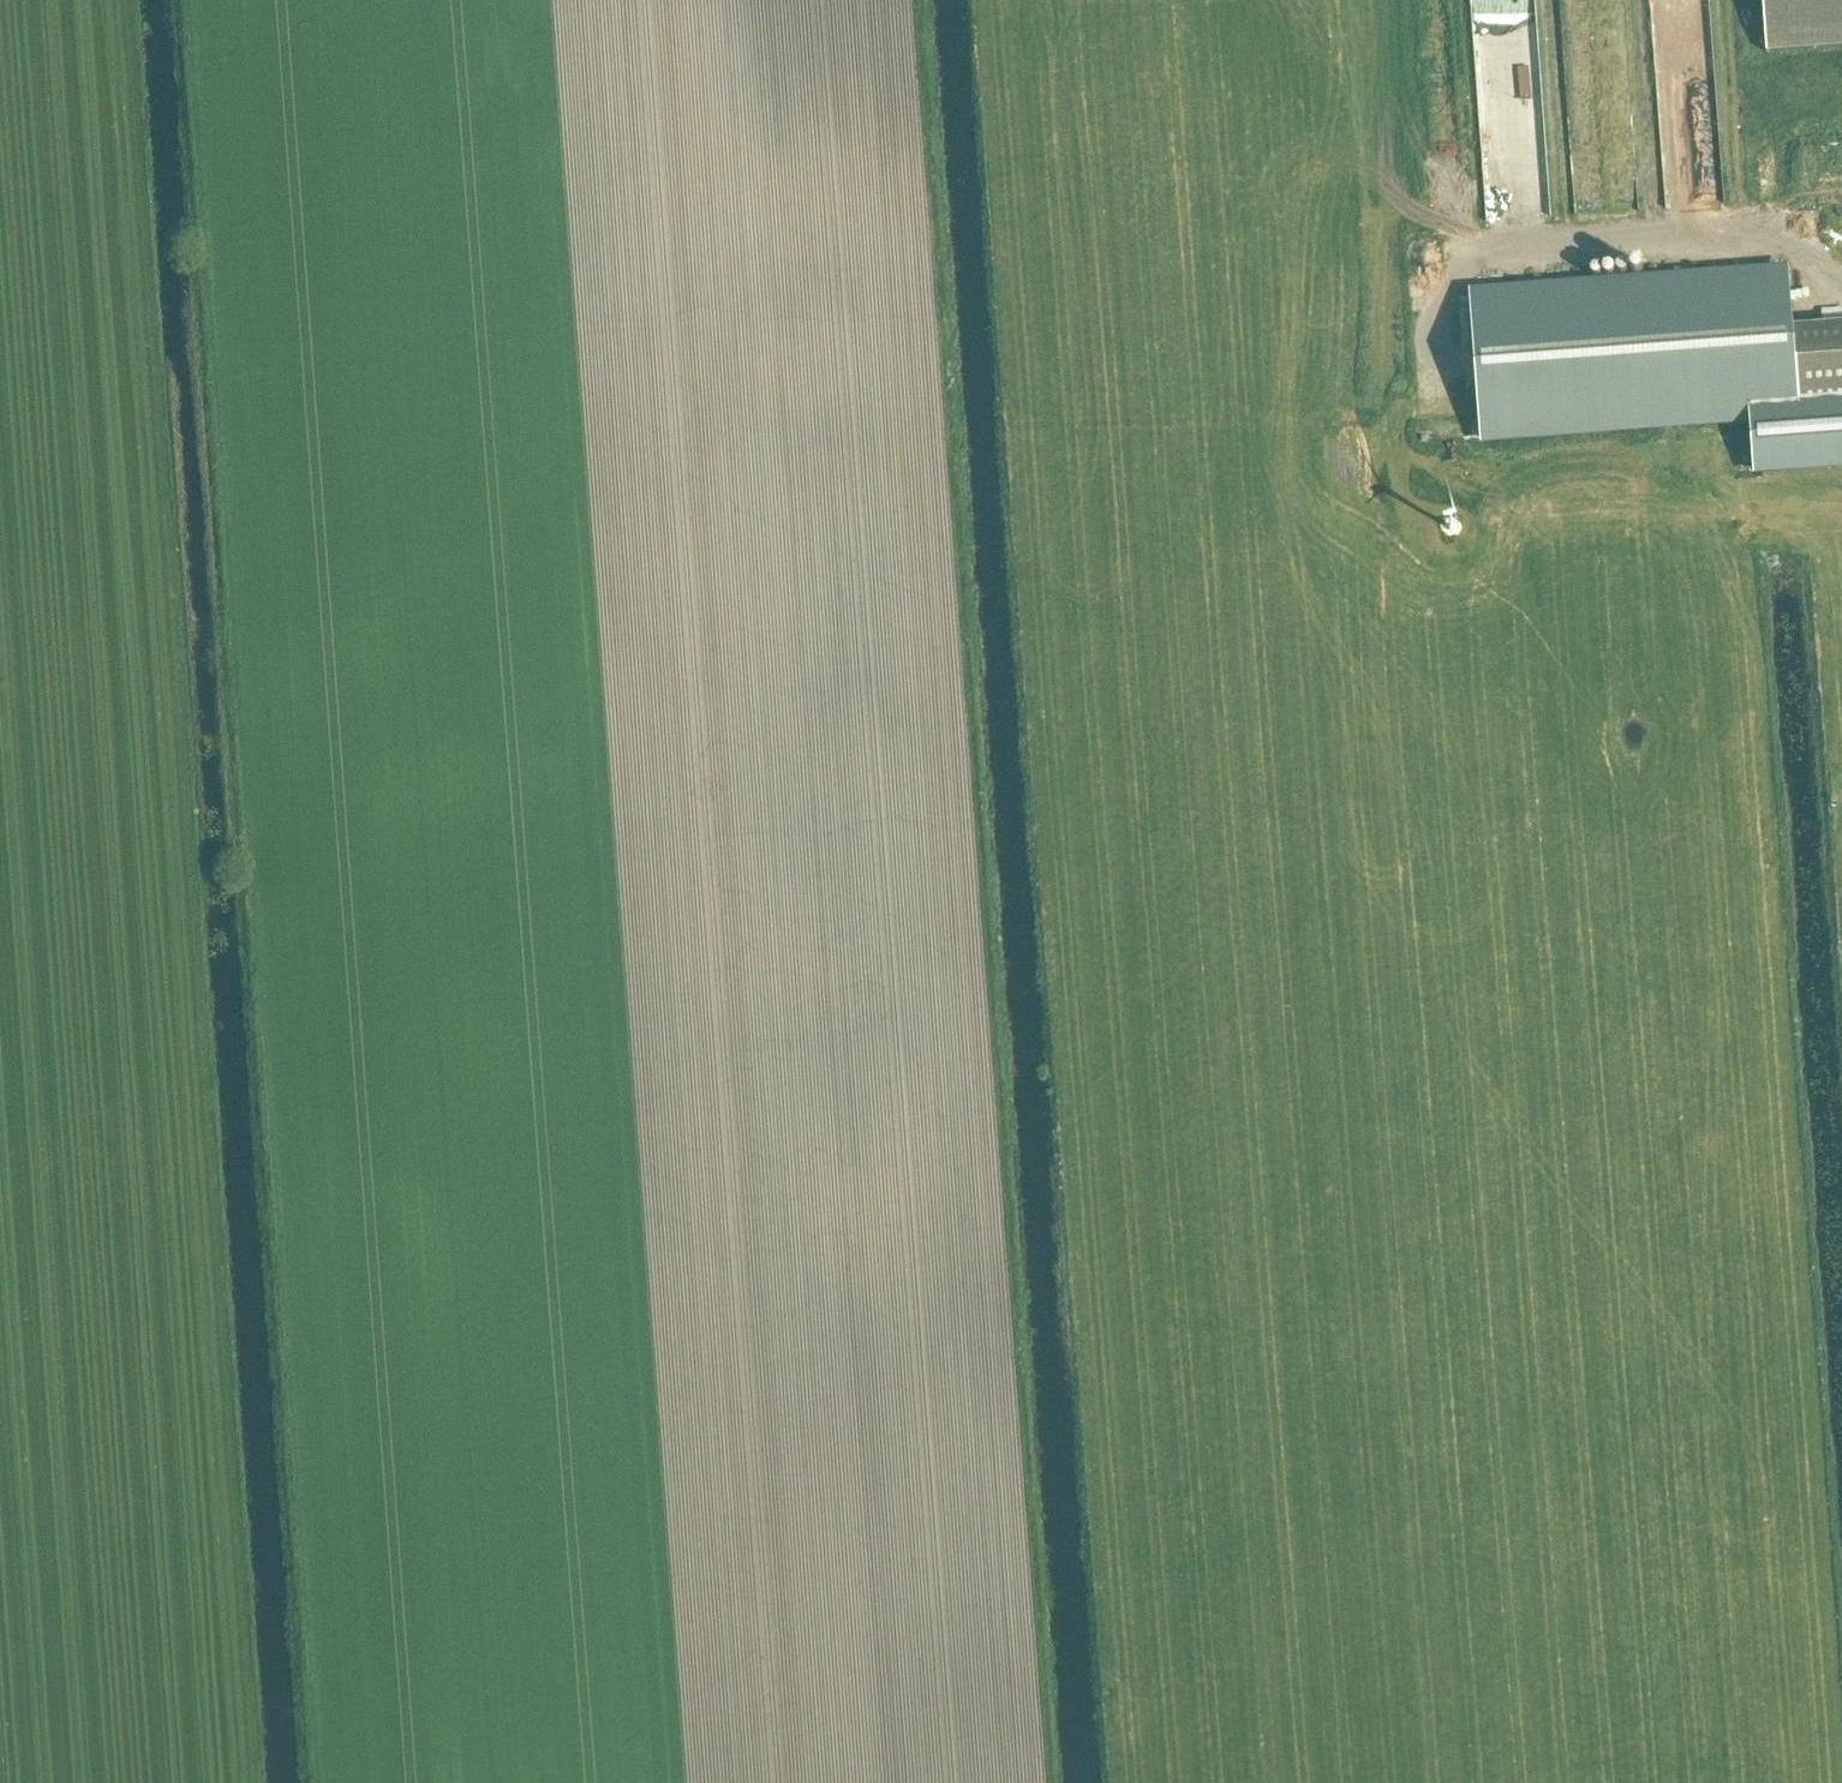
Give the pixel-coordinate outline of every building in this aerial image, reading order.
[(1841,49),(1841,0),(1762,0),(1766,55),(1841,49)] [(1766,58),(1775,178),(1841,173),(1841,53),(1766,58)] [(1791,332),(1787,275),(1473,297),(1483,442),(1753,423),(1756,473),(1841,467),(1841,328),(1791,332)]
